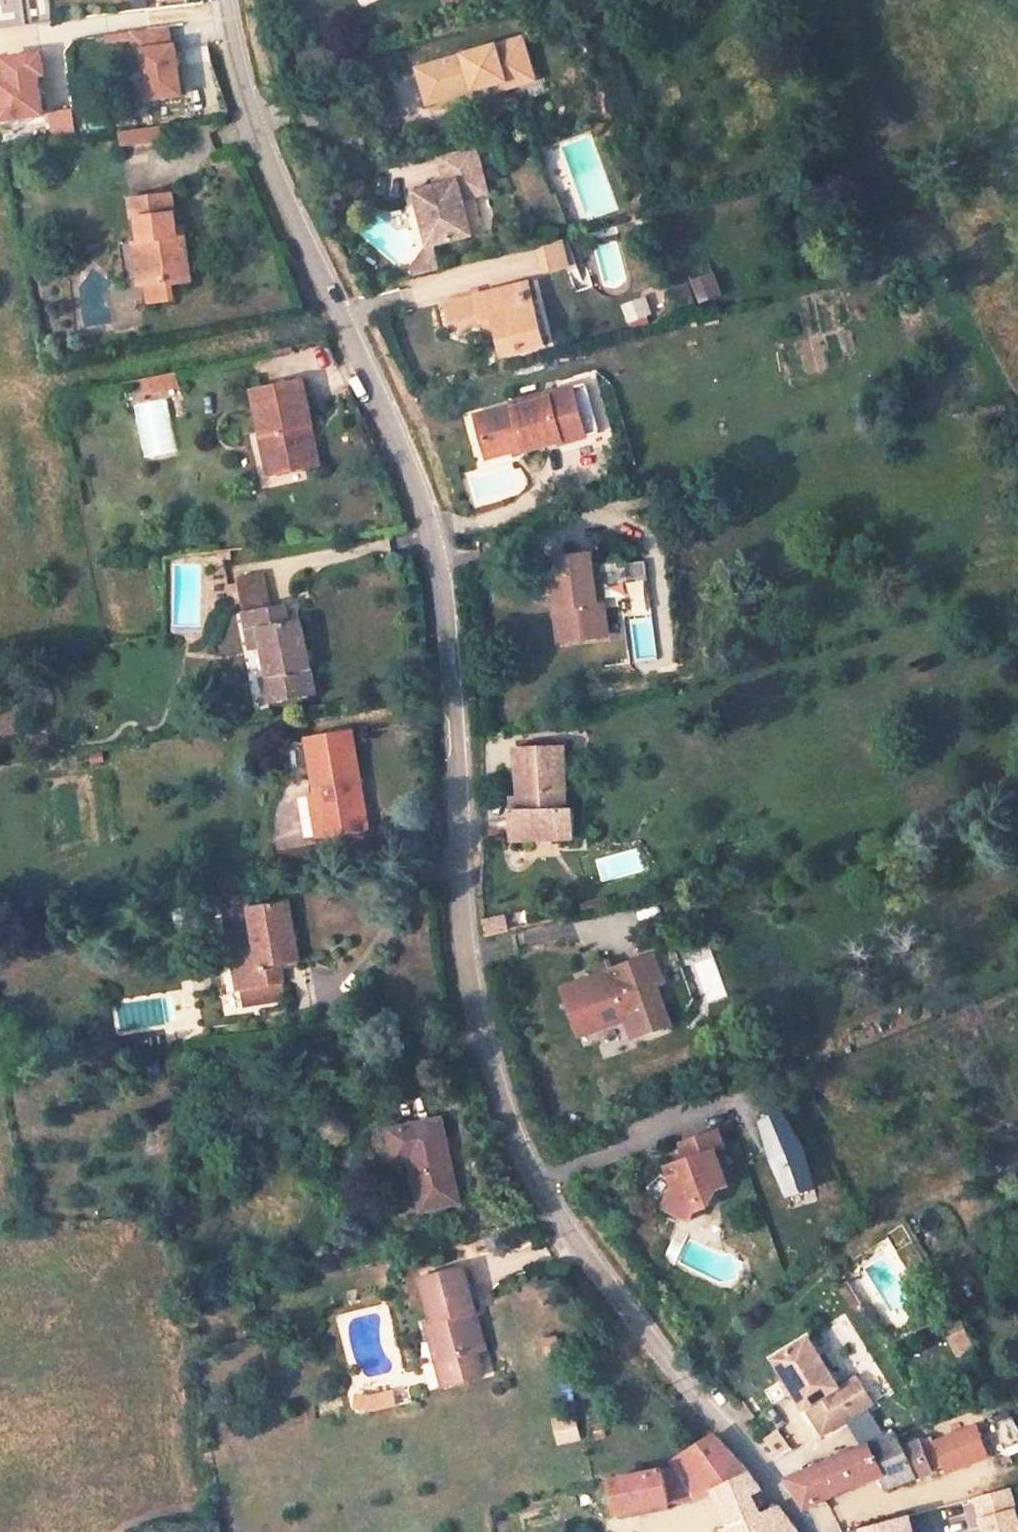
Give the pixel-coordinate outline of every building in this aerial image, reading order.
[(50,14),(48,0),(0,0),(0,20),(50,14)] [(133,43),(140,42),(146,92),(178,87),(174,58),(173,45),(172,38),(168,39),(165,19),(130,23),(133,43)] [(174,58),(182,57),(180,44),(173,45),(174,58)] [(38,45),(0,50),(0,111),(39,106),(37,83),(35,72),(34,66),(40,65),(38,45)] [(532,83),(521,49),(417,76),(425,110),(532,83)] [(163,124),(121,129),(123,144),(164,139),(163,124)] [(472,246),(463,211),(485,206),(471,157),(433,165),(438,191),(408,199),(423,258),(428,257),(472,246)] [(218,322),(211,276),(203,277),(195,238),(150,243),(156,284),(167,282),(173,319),(189,318),(190,325),(218,322)] [(609,286),(630,281),(621,239),(599,244),(609,286)] [(599,311),(576,248),(552,258),(573,318),(599,311)] [(433,280),(428,257),(423,258),(407,275),(418,284),(433,280)] [(692,279),(702,303),(726,294),(717,269),(692,279)] [(418,284),(407,275),(404,280),(405,287),(418,284)] [(173,319),(167,282),(156,284),(161,321),(173,319)] [(543,348),(526,290),(481,303),(468,306),(450,311),(457,337),(487,328),(492,343),(505,339),(510,357),(543,348)] [(481,303),(480,297),(466,301),(468,306),(481,303)] [(146,395),(180,393),(179,373),(145,376),(146,395)] [(319,475),(300,389),(250,399),(259,441),(272,439),(281,481),(319,475)] [(546,398),(512,406),(513,410),(476,420),(485,456),(521,447),(523,456),(559,447),(560,450),(599,439),(586,390),(547,400),(546,398)] [(133,404),(145,459),(178,451),(166,397),(133,404)] [(281,481),(272,439),(259,441),(269,483),(281,481)] [(611,641),(606,556),(553,561),(556,593),(564,594),(566,628),(586,628),(587,642),(611,641)] [(320,702),(303,627),(291,628),(288,615),(249,621),(249,626),(255,655),(268,653),(274,683),(265,685),(269,710),(320,702)] [(365,837),(353,739),(308,743),(311,776),(313,779),(314,803),(323,803),(327,840),(365,837)] [(576,839),(576,814),(566,814),(566,751),(517,753),(517,812),(509,816),(509,844),(576,839)] [(327,840),(323,803),(314,803),(308,807),(312,842),(327,840)] [(500,845),(500,824),(487,825),(486,846),(500,845)] [(639,847),(595,860),(601,882),(645,869),(639,847)] [(528,909),(508,911),(511,927),(530,924),(528,909)] [(306,992),(296,935),(278,936),(276,931),(227,937),(244,1021),(289,1014),(286,995),(306,992)] [(567,987),(576,1034),(596,1029),(603,1019),(623,1015),(629,1048),(659,1041),(649,996),(663,995),(656,964),(615,972),(597,975),(594,981),(567,987)] [(760,1119),(791,1198),(824,1185),(793,1106),(760,1119)] [(457,1213),(442,1129),(389,1138),(394,1167),(408,1167),(418,1219),(457,1213)] [(727,1199),(717,1171),(715,1165),(712,1160),(724,1156),(717,1134),(681,1146),(687,1167),(659,1176),(666,1196),(655,1221),(689,1236),(703,1206),(708,1206),(727,1199)] [(906,1222),(889,1231),(899,1249),(915,1240),(906,1222)] [(900,1251),(913,1279),(932,1270),(920,1242),(900,1251)] [(476,1334),(467,1290),(425,1298),(441,1378),(435,1383),(438,1404),(477,1397),(472,1373),(466,1335),(476,1334)] [(956,1356),(977,1349),(966,1318),(945,1325),(956,1356)] [(483,1371),(476,1334),(466,1335),(472,1373),(483,1371)] [(549,1363),(566,1358),(559,1334),(542,1339),(549,1363)] [(838,1390),(807,1338),(772,1359),(800,1409),(805,1406),(820,1431),(840,1419),(844,1426),(875,1408),(857,1378),(838,1390)] [(358,1410),(397,1407),(395,1389),(356,1393),(358,1410)] [(371,1428),(368,1414),(359,1411),(355,1424),(371,1428)] [(558,1443),(582,1440),(578,1412),(554,1416),(558,1443)] [(1017,1438),(1017,1426),(1016,1417),(1001,1420),(1006,1440),(1017,1438)] [(940,1442),(947,1464),(950,1469),(992,1453),(983,1427),(940,1442)] [(940,1442),(937,1433),(910,1442),(904,1428),(785,1479),(807,1509),(886,1467),(895,1483),(947,1464),(940,1442)] [(778,1429),(763,1439),(775,1458),(791,1447),(778,1429)] [(713,1437),(676,1469),(613,1482),(620,1514),(692,1501),(718,1487),(743,1531),(797,1531),(781,1509),(772,1514),(769,1514),(759,1500),(759,1495),(763,1489),(747,1472),(713,1437)] [(1017,1507),(1017,1503),(1013,1486),(978,1497),(984,1517),(1017,1507)] [(984,1517),(988,1531),(1017,1531),(1017,1507),(984,1517)] [(909,1516),(852,1531),(914,1531),(909,1516)]
